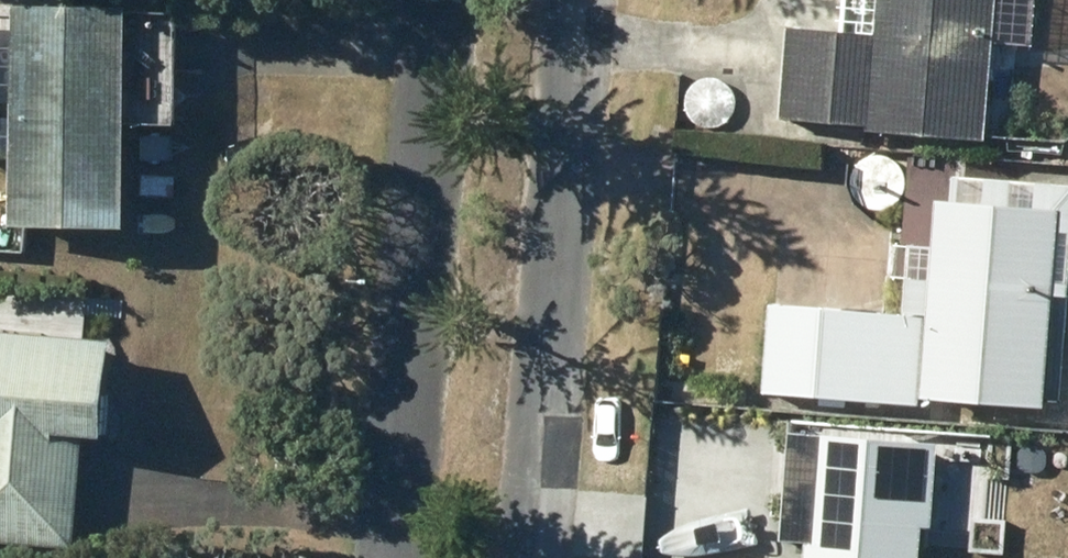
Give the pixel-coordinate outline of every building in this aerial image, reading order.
[(5,215),(117,216),(120,0),(8,0),(5,215)] [(982,132),(983,128),(995,129),(1001,65),(988,64),(991,34),(1028,38),(1032,0),(875,0),(872,26),(787,17),(778,112),(982,132)] [(900,304),(923,305),(918,387),(1041,394),(1049,271),(1062,272),(1065,222),(1067,223),(1067,174),(943,165),(941,194),(933,194),(931,233),(904,231),(903,258),(926,259),(925,271),(902,269),(900,304)] [(764,295),(758,385),(817,388),(817,401),(840,402),(840,392),(917,397),(918,387),(923,305),(900,304),(764,295)] [(68,539),(78,423),(92,424),(100,332),(0,324),(0,533),(68,539)] [(801,540),(800,557),(917,557),(920,515),(926,516),(933,428),(788,417),(783,492),(804,494),(803,512),(777,510),(775,538),(801,540)]
